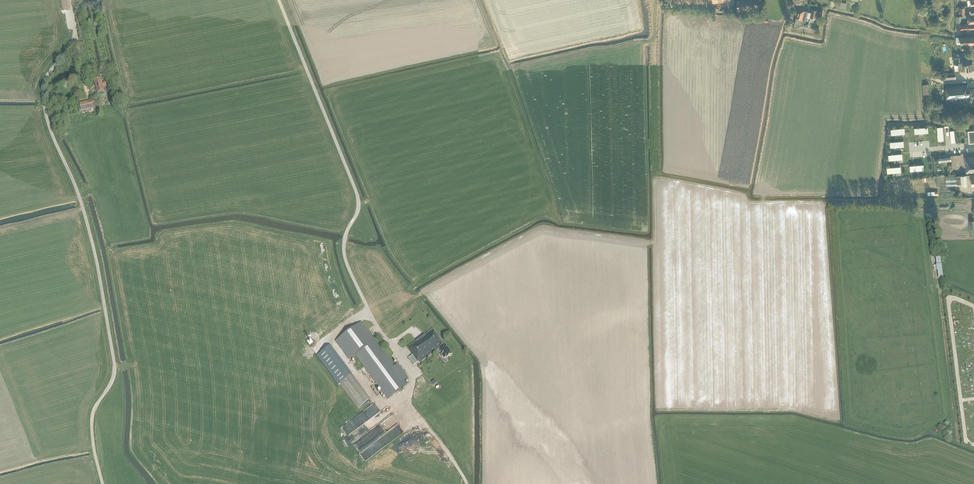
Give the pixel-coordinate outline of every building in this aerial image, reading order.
[(752,9),(760,7),(758,0),(751,0),(752,9)] [(804,10),(797,9),(795,18),(796,18),(795,23),(800,25),(801,21),(805,22),(806,17),(810,18),(810,17),(814,18),(817,10),(812,9),(811,13),(808,12),(804,11),(804,10)] [(962,57),(953,58),(954,64),(958,64),(958,63),(961,63),(962,67),(972,66),(971,59),(962,59),(962,57)] [(103,87),(107,86),(106,82),(102,82),(101,79),(94,80),(97,93),(104,91),(103,87)] [(973,89),(967,89),(967,84),(946,86),(946,99),(965,98),(964,97),(968,96),(968,101),(973,101),(973,90),(973,89)] [(96,105),(95,103),(95,100),(80,104),(81,111),(93,108),(92,106),(96,105)] [(968,128),(969,128),(964,129),(965,142),(970,142),(970,140),(973,140),(973,127),(968,128)] [(973,172),(973,157),(965,158),(967,173),(973,172)] [(961,175),(956,176),(957,184),(961,184),(962,186),(968,186),(968,185),(972,185),(972,188),(973,188),(973,174),(961,175)] [(407,385),(375,341),(361,322),(335,341),(349,360),(356,355),(388,399),(407,385)] [(433,329),(409,346),(407,347),(419,363),(439,348),(442,353),(441,354),(444,358),(445,357),(446,358),(452,354),(445,344),(444,344),(433,329)] [(371,400),(352,374),(339,384),(358,409),(371,400)] [(378,408),(372,412),(375,415),(370,418),(373,422),(376,420),(377,422),(386,416),(383,412),(385,411),(384,409),(381,411),(378,408)] [(417,429),(420,426),(413,418),(409,421),(417,429)] [(421,427),(417,430),(423,437),(427,435),(421,427)]
